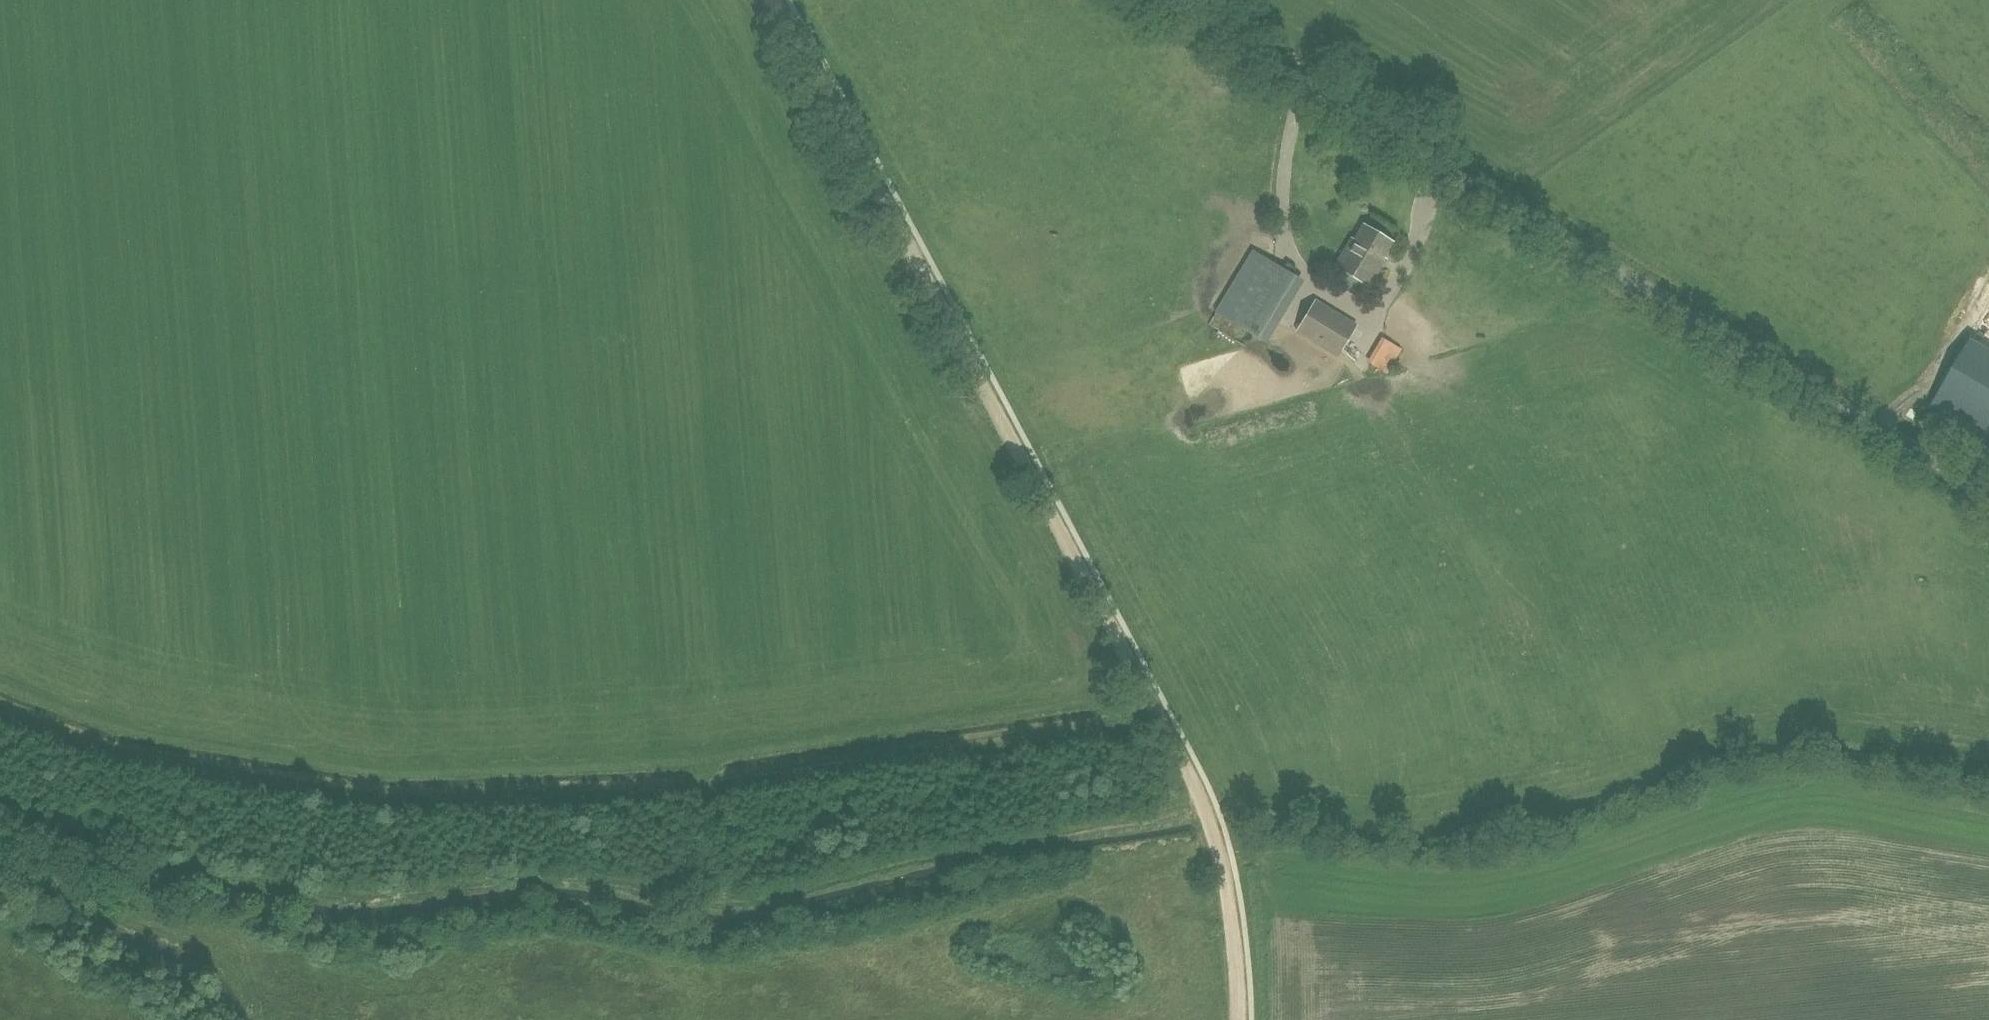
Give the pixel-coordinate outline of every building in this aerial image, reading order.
[(1379,264),(1391,243),(1364,227),(1351,247),(1349,246),(1336,267),(1368,287),(1381,266),(1379,264)] [(1273,268),(1233,330),(1263,350),(1303,287),(1273,268)] [(1338,357),(1356,326),(1315,302),(1297,332),(1338,357)] [(1386,375),(1401,350),(1384,341),(1370,366),(1386,375)] [(1930,410),(1988,445),(1988,356),(1969,344),(1930,410)]
